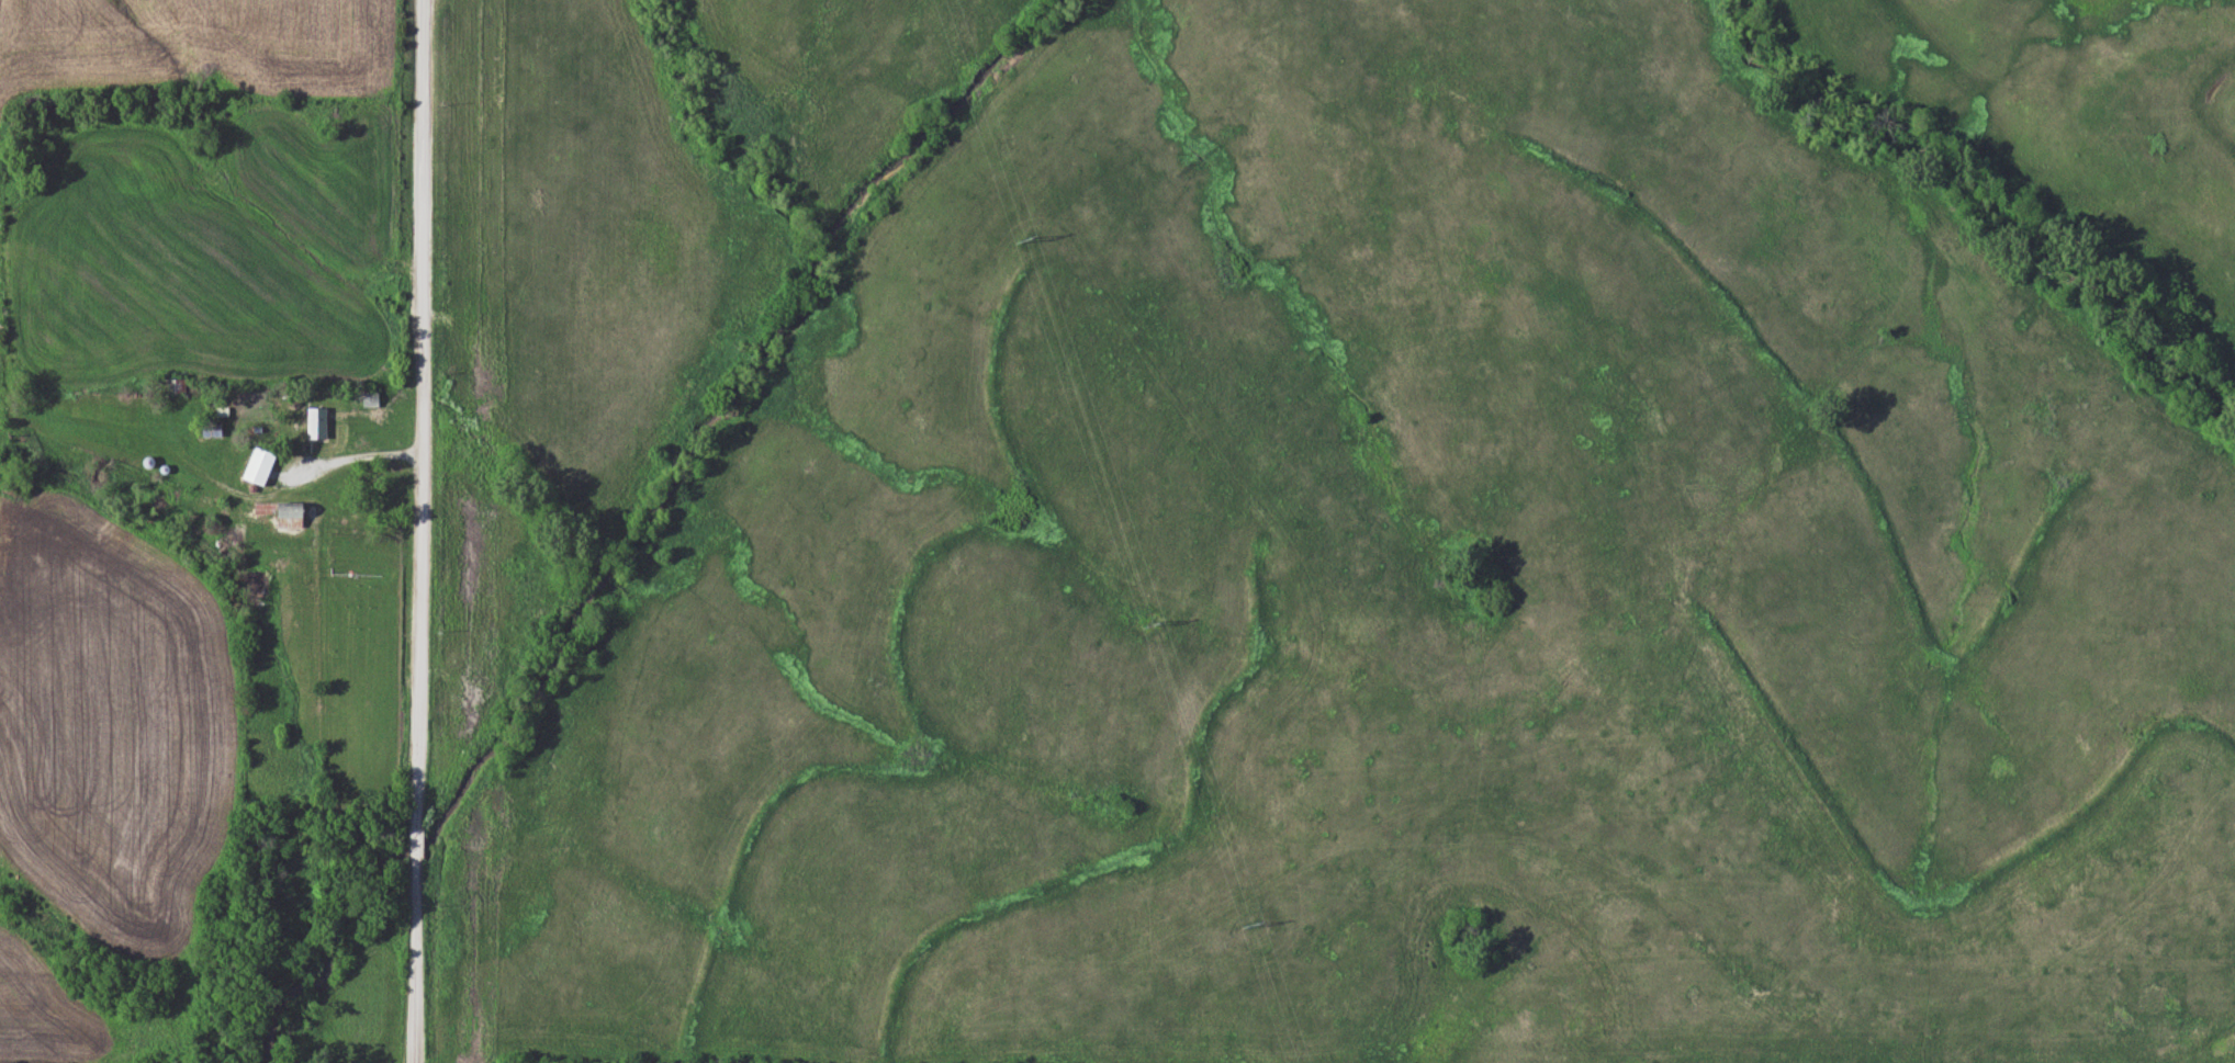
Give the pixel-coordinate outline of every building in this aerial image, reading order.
[(308,407),(308,439),(329,439),(329,407),(308,407)] [(280,456),(258,446),(245,478),(268,487),(280,456)] [(276,514),(276,504),(258,504),(258,514),(276,514)]
